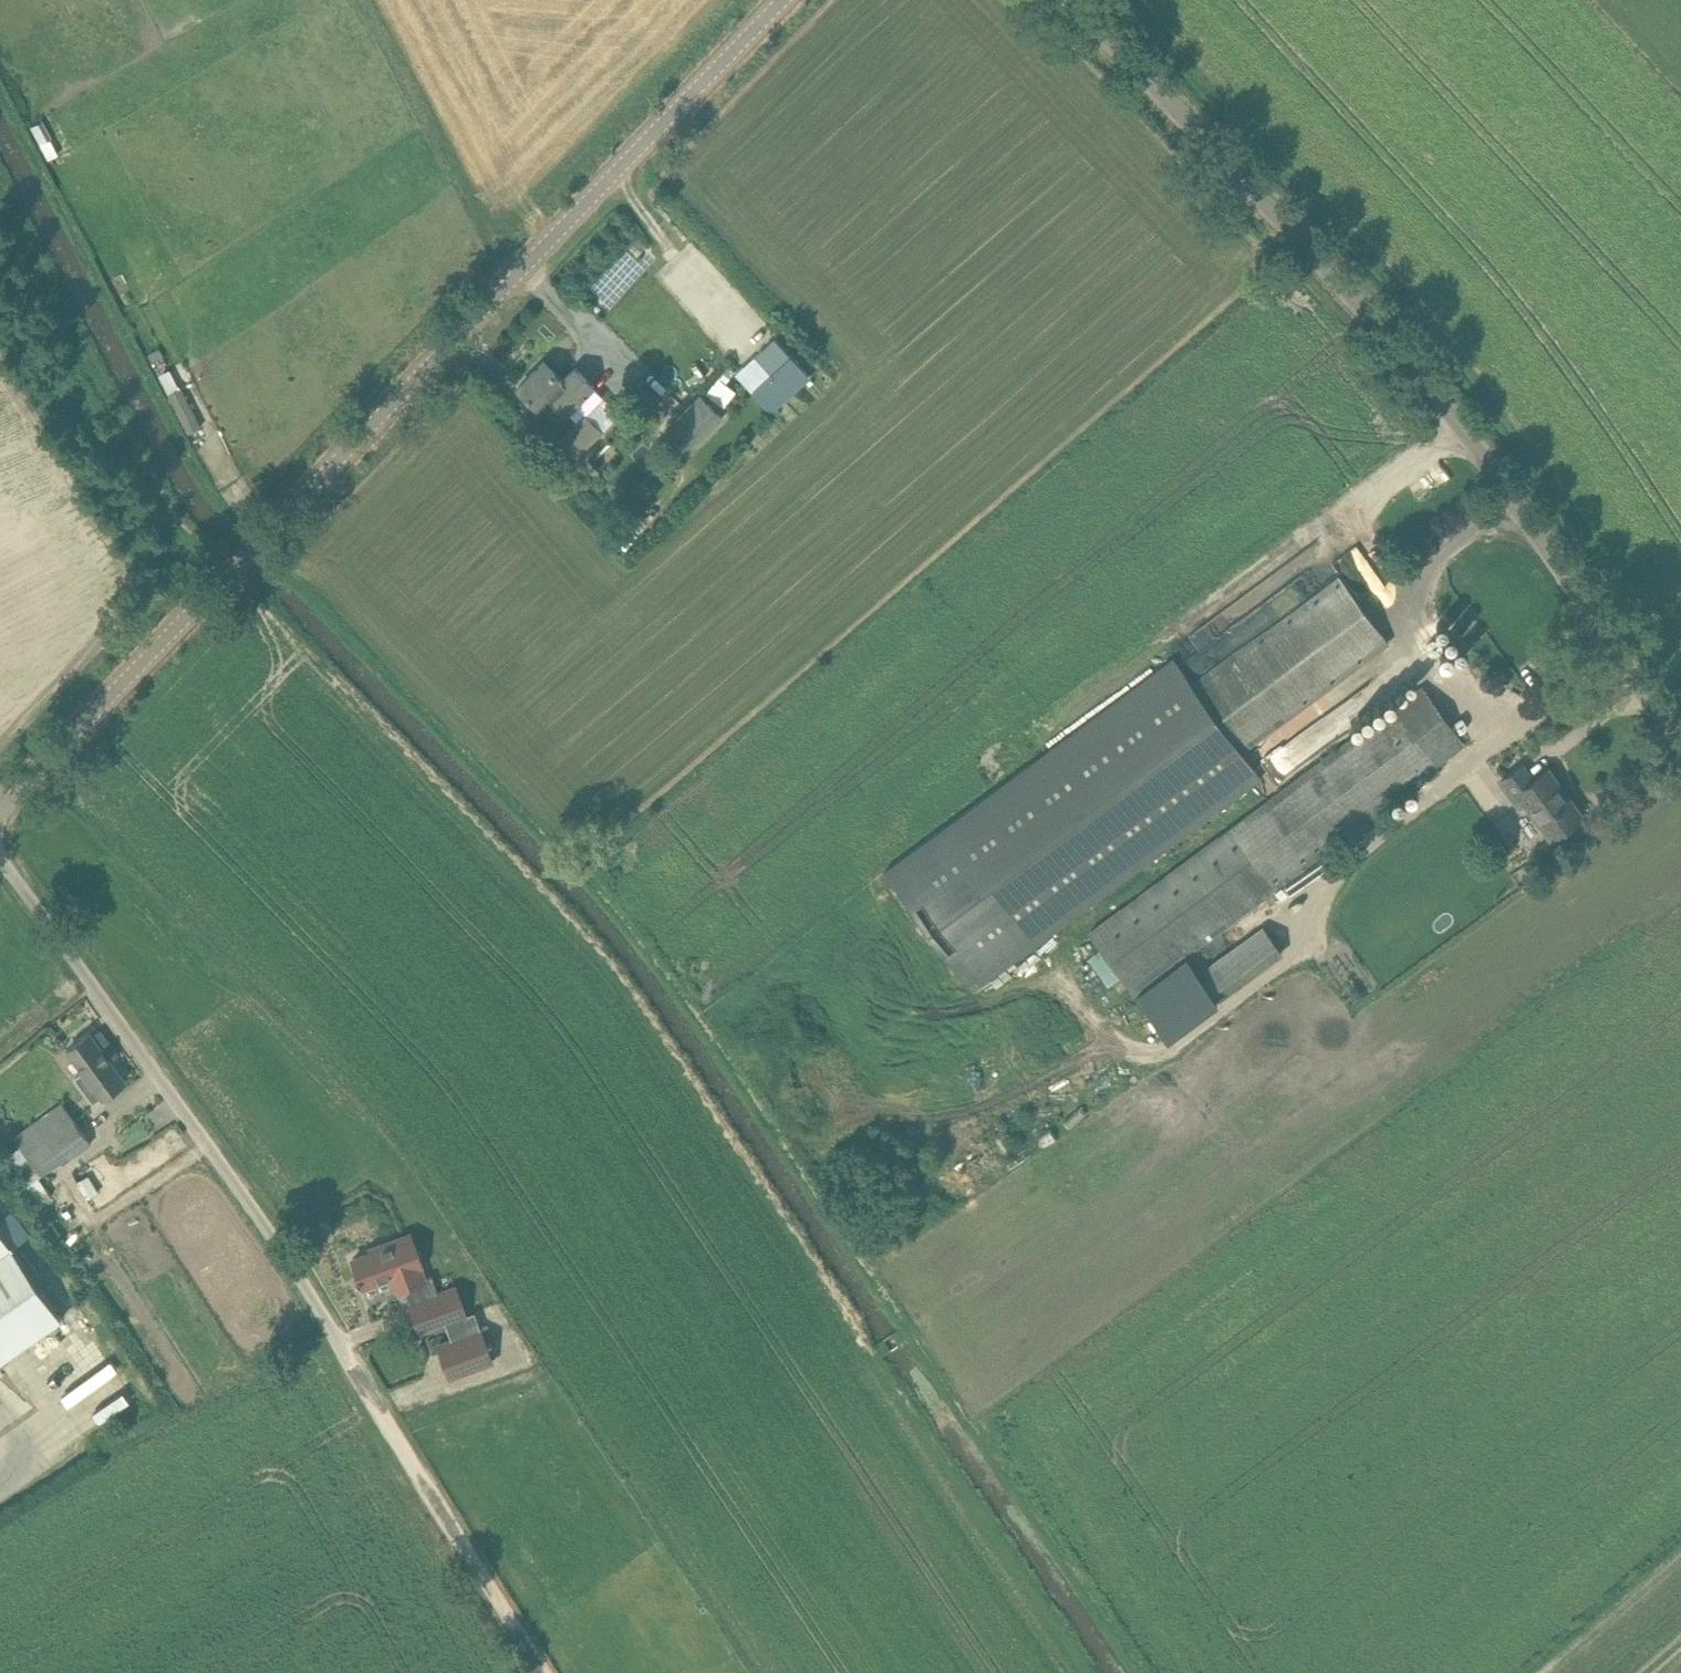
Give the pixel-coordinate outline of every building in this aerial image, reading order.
[(772,374),(753,391),(771,412),(810,377),(776,338),(756,355),(772,374)] [(544,361),(519,387),(539,406),(551,395),(568,412),(569,412),(578,422),(585,415),(602,432),(620,413),(593,387),(594,386),(575,368),(563,380),(544,361)] [(171,393),(185,431),(198,426),(185,388),(171,393)] [(665,431),(687,455),(724,417),(701,394),(665,431)] [(560,440),(577,457),(602,432),(585,415),(560,440)] [(1350,579),(1371,565),(1357,543),(1335,558),(1350,579)] [(1262,778),(1240,751),(1388,641),(1341,576),(1197,682),(1183,663),(1172,658),(1034,759),(884,870),(973,991),(1262,778)] [(1422,687),(1095,932),(1141,993),(1391,808),(1388,804),(1424,775),(1429,782),(1441,773),(1436,766),(1464,744),(1422,687)] [(1533,780),(1523,765),(1501,781),(1519,806),(1525,802),(1550,838),(1581,816),(1548,769),(1533,780)] [(1205,974),(1223,999),(1286,953),(1267,929),(1205,974)] [(90,1032),(68,1048),(84,1071),(75,1077),(87,1093),(96,1087),(103,1097),(126,1081),(110,1060),(117,1055),(102,1034),(95,1039),(90,1032)] [(64,1103),(15,1138),(21,1147),(10,1155),(31,1183),(62,1161),(63,1163),(92,1143),(64,1103)] [(90,1175),(79,1181),(84,1189),(95,1183),(90,1175)] [(62,1319),(0,1229),(0,1362),(62,1319)] [(379,1242),(381,1248),(353,1259),(363,1286),(391,1276),(396,1290),(406,1286),(412,1302),(410,1303),(421,1332),(469,1314),(459,1285),(438,1293),(432,1277),(429,1278),(424,1266),(426,1265),(413,1230),(379,1242)] [(480,1325),(436,1342),(451,1381),(495,1363),(480,1325)] [(46,1362),(58,1379),(101,1350),(90,1332),(46,1362)]
